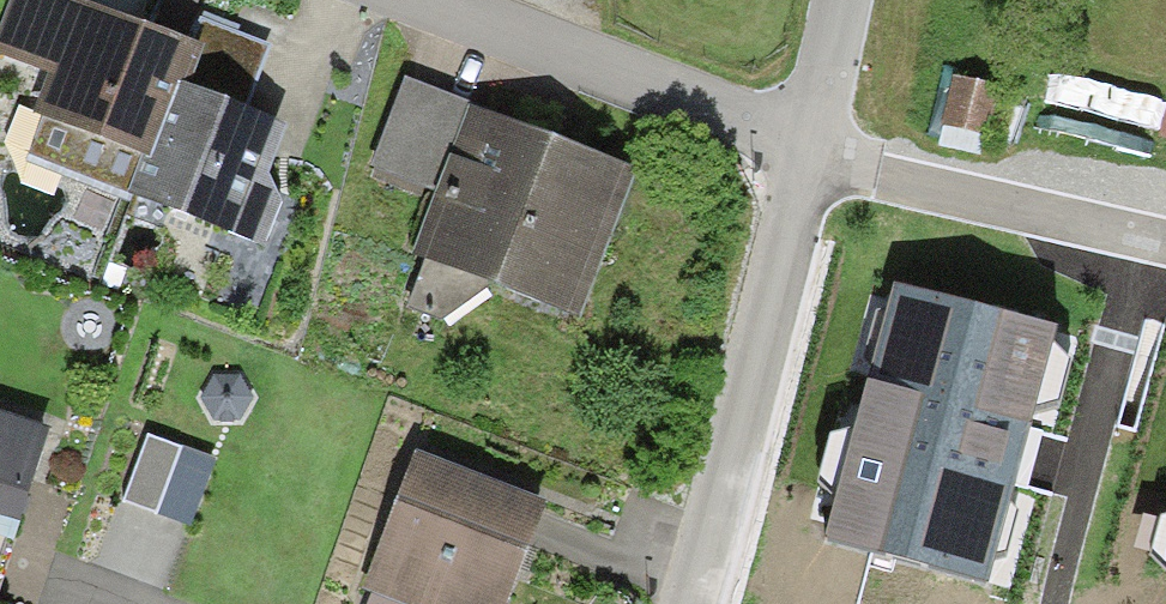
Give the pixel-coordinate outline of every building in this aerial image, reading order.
[(285,129),(242,111),(267,49),(203,24),(195,44),(83,0),(8,0),(0,21),(0,54),(48,73),(29,119),(39,123),(27,153),(264,247),(283,200),(269,177),(285,129)] [(405,76),(370,165),(435,193),(408,253),(426,261),(407,302),(442,318),(487,283),(585,321),(645,169),(405,76)] [(1002,87),(952,76),(940,128),(990,139),(1002,87)] [(891,278),(851,428),(830,432),(818,481),(833,494),(822,538),(991,586),(1026,457),(1038,415),(1061,407),(1071,358),(1053,340),(1058,325),(891,278)] [(0,418),(0,517),(17,522),(46,434),(0,418)] [(210,461),(147,438),(124,498),(188,521),(210,461)] [(417,455),(363,589),(373,593),(368,603),(507,603),(546,507),(417,455)] [(1160,514),(1150,554),(1165,569),(1165,512),(1160,514)]
